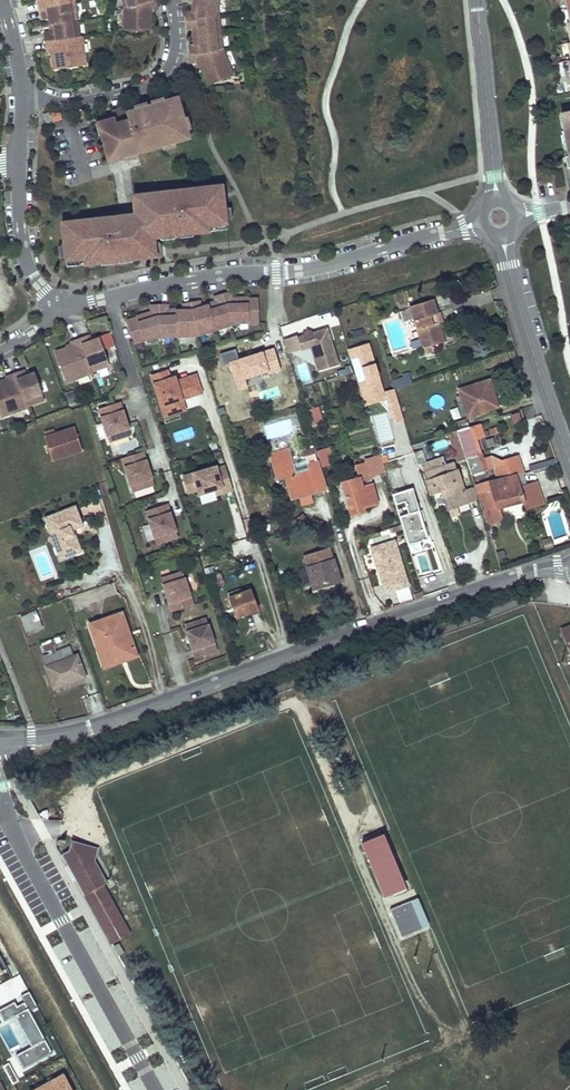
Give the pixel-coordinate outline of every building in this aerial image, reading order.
[(39,0),(43,18),(49,17),(50,31),(44,32),(47,51),(51,50),(53,69),(86,65),(84,52),(80,53),(79,44),(83,43),(81,35),(78,36),(74,0),(40,0),(39,0)] [(149,30),(149,10),(156,8),(154,0),(121,0),(124,13),(123,14),(123,30),(149,30)] [(194,11),(186,12),(189,29),(194,28),(196,45),(190,45),(192,62),(200,62),(208,85),(232,77),(225,57),(224,57),(217,12),(219,0),(195,0),(194,11)] [(190,139),(178,97),(125,112),(128,120),(115,123),(114,118),(99,123),(103,134),(100,135),(108,163),(190,139)] [(49,111),(42,113),(46,124),(52,122),(49,111)] [(52,121),(61,120),(61,111),(51,112),(52,121)] [(226,229),(223,199),(221,185),(140,194),(140,197),(132,198),(133,209),(123,210),(124,215),(61,222),(66,266),(147,257),(147,254),(154,253),(153,237),(226,229)] [(154,337),(196,335),(237,323),(258,322),(257,298),(232,299),(230,292),(214,297),(215,302),(200,307),(199,301),(182,304),(184,309),(167,310),(167,305),(150,305),(150,313),(126,320),(134,343),(154,337)] [(444,340),(438,319),(432,321),(430,313),(436,311),(432,298),(411,304),(425,353),(434,350),(431,344),(444,340)] [(436,311),(430,313),(432,321),(438,319),(443,318),(440,310),(436,311)] [(361,328),(350,332),(351,337),(362,334),(361,328)] [(282,340),(287,355),(310,348),(318,372),(338,366),(326,329),(312,334),(311,334),(306,331),(303,336),(296,339),(296,336),(282,340)] [(108,365),(99,338),(91,341),(89,335),(70,342),(71,345),(54,351),(65,382),(77,378),(76,375),(83,372),(85,375),(92,373),(92,371),(108,365)] [(382,397),(369,343),(351,347),(353,356),(363,354),(366,366),(359,368),(367,401),(382,397)] [(301,384),(312,380),(306,362),(295,366),(301,384)] [(43,400),(34,373),(26,376),(24,370),(5,377),(6,380),(0,382),(0,415),(1,417),(12,413),(11,409),(19,407),(20,410),(27,407),(27,406),(43,400)] [(167,371),(151,377),(165,418),(187,411),(183,400),(202,393),(196,376),(177,383),(175,379),(171,380),(167,371)] [(391,381),(394,389),(407,385),(404,376),(391,381)] [(489,380),(459,390),(460,394),(456,396),(459,404),(463,403),(468,416),(497,406),(489,380)] [(121,411),(118,402),(112,404),(115,413),(121,411)] [(130,435),(121,411),(115,413),(112,404),(97,410),(108,442),(130,435)] [(319,406),(304,410),(309,426),(324,421),(319,406)] [(510,424),(523,421),(520,410),(507,414),(510,424)] [(466,419),(452,424),(454,431),(455,431),(468,427),(468,426),(466,419)] [(479,423),(468,426),(468,427),(455,431),(465,459),(470,475),(484,470),(479,454),(477,454),(472,440),(477,438),(478,440),(484,437),(479,423)] [(84,450),(75,427),(44,438),(53,461),(84,450)] [(454,431),(449,433),(458,461),(465,459),(455,431),(454,431)] [(308,433),(301,435),(303,443),(311,441),(308,433)] [(120,444),(122,453),(138,449),(136,440),(120,444)] [(312,445),(303,447),(305,454),(314,451),(312,445)] [(411,446),(402,449),(409,472),(418,469),(417,466),(413,453),(411,446)] [(329,447),(317,451),(322,467),(327,465),(325,456),(331,454),(329,447)] [(286,448),(271,452),(274,464),(290,460),(286,448)] [(421,451),(413,453),(417,466),(425,463),(421,451)] [(544,451),(538,453),(540,461),(547,460),(544,451)] [(144,460),(141,452),(136,453),(139,462),(144,460)] [(153,484),(144,460),(139,462),(136,453),(120,459),(132,492),(153,484)] [(394,453),(380,458),(385,472),(399,468),(394,453)] [(380,456),(374,458),(378,474),(385,472),(380,458),(380,456)] [(356,466),(360,478),(342,483),(351,515),(363,512),(362,508),(376,504),(371,485),(362,487),(361,483),(368,480),(370,476),(378,474),(374,458),(365,460),(366,463),(356,466)] [(507,466),(494,470),(497,479),(514,475),(520,474),(515,459),(511,460),(510,458),(504,460),(507,466)] [(290,460),(274,464),(278,479),(285,478),(292,499),(299,496),(301,503),(311,500),(309,493),(324,489),(316,461),(307,463),(309,470),(294,474),(290,460)] [(540,461),(521,468),(523,473),(549,465),(547,460),(540,461)] [(451,464),(425,473),(431,492),(441,489),(450,516),(459,513),(457,505),(467,502),(463,489),(461,482),(458,483),(451,464)] [(216,466),(183,476),(187,493),(198,490),(200,494),(214,490),(215,494),(232,489),(225,466),(217,468),(216,466)] [(403,480),(399,468),(385,472),(389,485),(403,480)] [(497,479),(494,470),(484,470),(470,475),(473,485),(487,481),(497,479)] [(497,479),(487,481),(489,489),(491,496),(479,501),(487,526),(499,522),(495,508),(522,500),(525,508),(542,502),(536,481),(518,487),(514,475),(497,479)] [(403,480),(389,485),(392,495),(406,491),(403,480)] [(473,485),(476,494),(489,489),(487,481),(473,485)] [(473,485),(463,489),(467,502),(478,499),(476,494),(473,485)] [(406,491),(392,495),(395,504),(403,501),(407,514),(398,516),(409,550),(419,547),(418,541),(426,538),(412,489),(406,491)] [(489,489),(476,494),(478,499),(479,501),(491,496),(489,489)] [(167,504),(164,496),(158,497),(161,506),(167,504)] [(174,529),(167,504),(161,506),(158,497),(142,502),(153,536),(174,529)] [(83,526),(76,507),(44,519),(60,561),(76,554),(70,539),(75,537),(72,531),(75,529),(83,526)] [(309,522),(304,514),(292,522),(297,529),(309,522)] [(70,539),(76,554),(83,551),(75,529),(72,531),(75,537),(70,539)] [(408,586),(394,540),(377,546),(379,551),(372,553),(377,568),(379,567),(380,571),(378,572),(382,584),(385,583),(388,592),(408,586)] [(340,581),(332,558),(312,564),(310,557),(295,562),(298,569),(307,566),(314,590),(340,581)] [(192,605),(182,571),(160,578),(168,603),(174,601),(176,610),(192,605)] [(249,589),(229,597),(236,617),(257,609),(249,589)] [(176,610),(174,601),(168,603),(171,611),(176,610)] [(19,617),(25,633),(41,627),(35,611),(19,617)] [(121,614),(89,626),(102,663),(117,658),(116,654),(133,648),(121,614)] [(216,651),(205,618),(184,625),(191,650),(197,648),(200,656),(216,651)] [(67,647),(54,652),(49,639),(39,643),(43,656),(42,656),(52,685),(82,674),(75,657),(72,658),(67,647)] [(133,648),(116,654),(117,658),(102,663),(104,668),(136,656),(133,648)] [(200,656),(197,648),(191,650),(194,658),(200,656)] [(307,687),(291,693),(293,700),(310,694),(307,687)] [(370,839),(363,842),(385,896),(392,893),(394,896),(408,890),(405,884),(401,886),(381,838),(385,837),(382,830),(368,835),(370,839)] [(62,856),(84,896),(102,887),(106,885),(93,862),(96,851),(71,844),(68,853),(62,856)] [(102,887),(84,896),(89,904),(106,895),(102,887)] [(106,895),(89,904),(111,944),(128,934),(106,895)] [(402,936),(423,927),(412,899),(390,908),(402,936)] [(53,1055),(31,1011),(37,1008),(20,974),(11,978),(0,955),(0,1019),(1,1022),(9,1018),(22,1045),(12,1050),(22,1070),(53,1055)] [(11,1083),(18,1080),(8,1062),(2,1065),(11,1083)] [(30,1089),(70,1089),(63,1075),(30,1089)]
